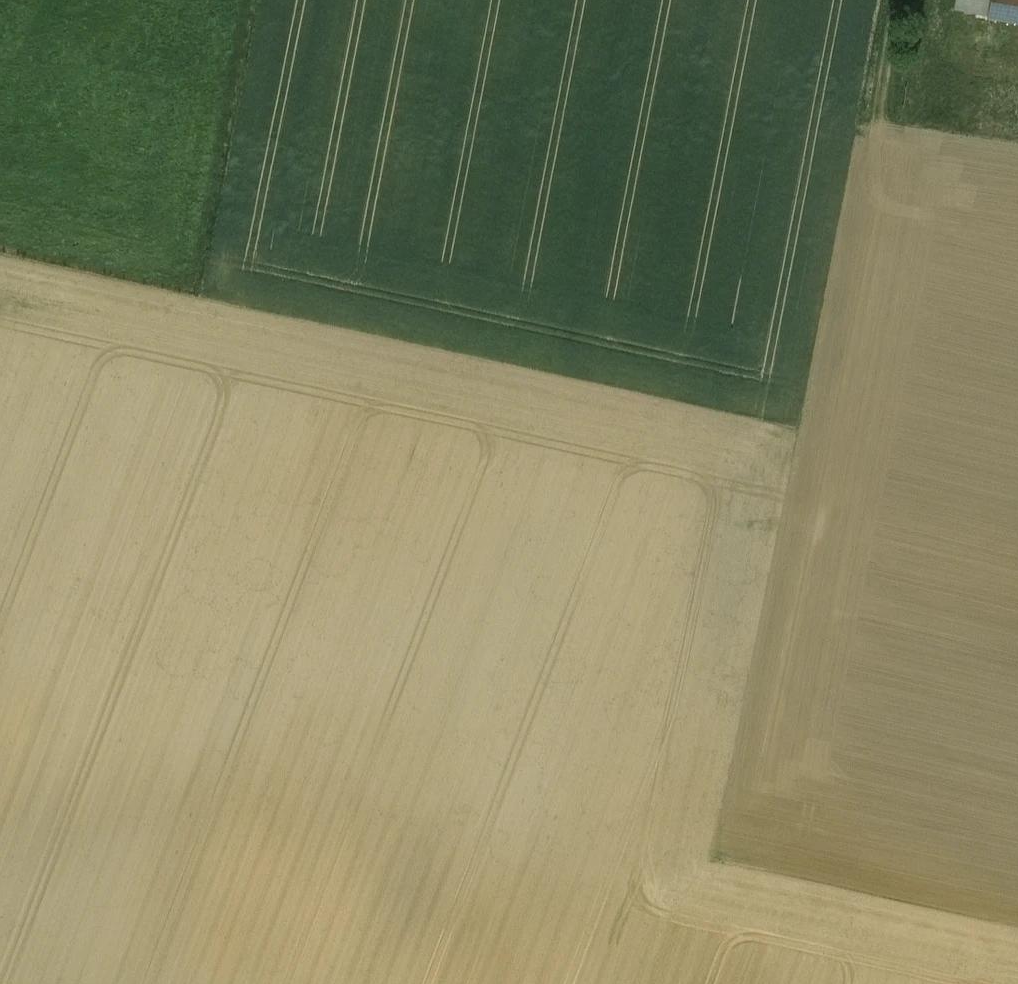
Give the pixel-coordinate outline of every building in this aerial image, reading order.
[(957,7),(1017,18),(1017,0),(959,0),(957,7)]
